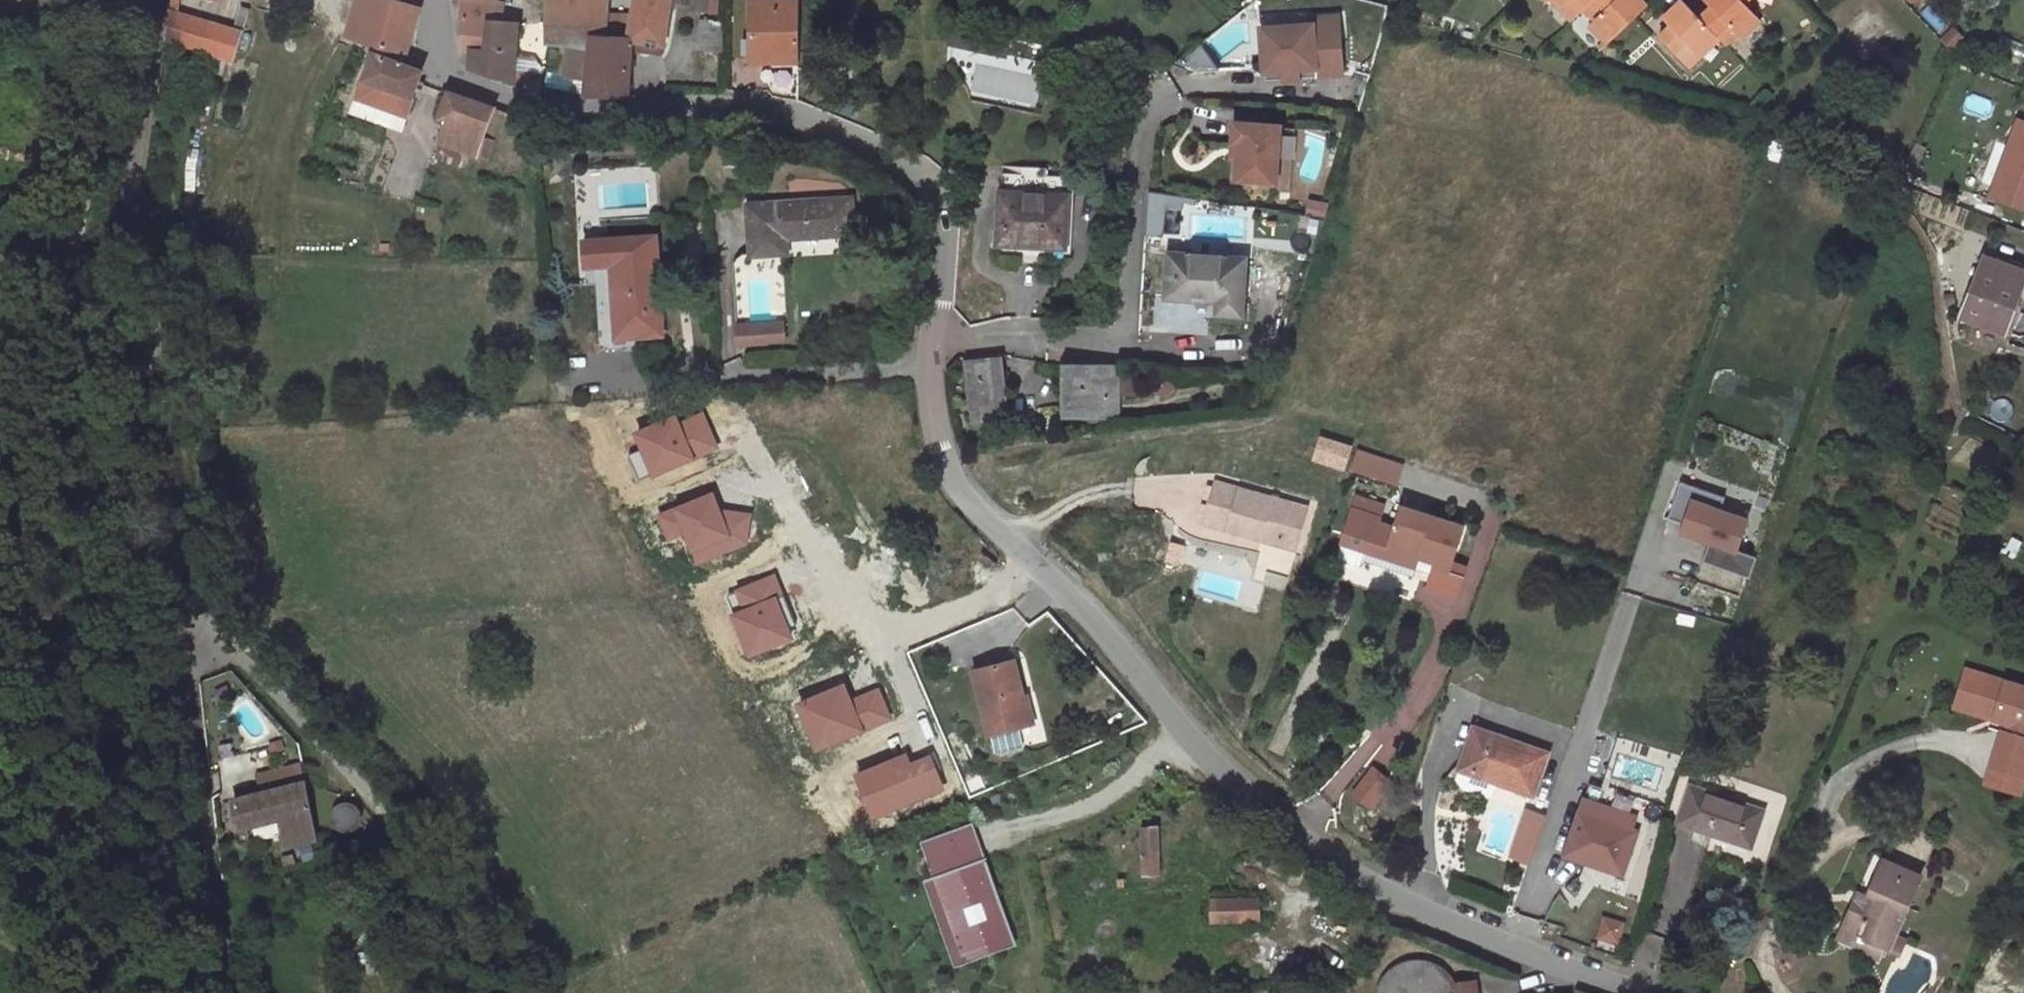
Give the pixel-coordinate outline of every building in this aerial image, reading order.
[(347,39),(375,47),(404,55),(417,10),(382,0),(358,0),(347,39)] [(519,26),(504,23),(504,8),(481,1),(476,0),(464,0),(461,21),(468,22),(465,50),(472,51),(470,67),(495,79),(513,87),(515,74),(521,27),(519,26)] [(549,22),(574,23),(575,0),(550,0),(549,22)] [(607,38),(588,36),(587,46),(572,46),(569,59),(582,60),(580,74),(584,75),(582,96),(629,96),(632,44),(662,47),(669,0),(640,0),(633,40),(607,38)] [(574,23),(572,46),(587,46),(588,36),(607,38),(605,0),(575,0),(574,23)] [(721,0),(684,0),(684,12),(721,12),(721,0)] [(1590,12),(1603,0),(1557,0),(1568,11),(1562,17),(1573,28),(1590,12)] [(1639,21),(1649,11),(1638,0),(1603,0),(1590,12),(1599,20),(1592,29),(1612,47),(1639,21)] [(1702,22),(1719,39),(1728,48),(1737,35),(1746,44),(1763,24),(1739,0),(1706,0),(1704,2),(1712,11),(1702,22)] [(1671,32),(1663,42),(1695,78),(1706,67),(1699,60),(1719,39),(1702,22),(1686,4),(1664,24),(1671,32)] [(801,75),(801,13),(754,12),(754,75),(801,75)] [(166,42),(189,49),(197,51),(234,62),(243,33),(169,13),(166,42)] [(1314,26),(1269,29),(1272,77),(1318,74),(1318,73),(1341,71),(1338,19),(1314,20),(1314,26)] [(700,53),(724,53),(724,20),(700,20),(700,53)] [(574,23),(549,22),(549,45),(572,46),(574,23)] [(1952,51),(1968,40),(1958,26),(1942,37),(1952,51)] [(1000,39),(950,28),(948,46),(997,59),(1000,39)] [(374,56),(402,66),(405,56),(404,55),(375,47),(374,56)] [(402,66),(374,56),(358,101),(354,115),(385,125),(389,110),(407,116),(420,72),(402,66)] [(582,60),(569,59),(564,73),(580,74),(582,60)] [(542,78),(515,74),(513,87),(527,92),(540,97),(542,78)] [(440,115),(450,119),(487,131),(496,106),(451,86),(440,115)] [(389,110),(385,125),(402,130),(407,116),(389,110)] [(1266,183),(1275,124),(1229,117),(1226,138),(1232,139),(1230,153),(1227,177),(1266,183)] [(2014,118),(1988,189),(2023,206),(2023,122),(2014,118)] [(487,131),(450,119),(443,139),(479,151),(487,131)] [(487,131),(479,151),(492,155),(499,136),(487,131)] [(1232,139),(1226,138),(1224,152),(1230,153),(1232,139)] [(996,171),(995,189),(994,239),(1066,238),(1066,191),(1065,174),(1072,172),(1072,155),(1037,153),(1036,145),(992,147),(991,171),(996,171)] [(1928,148),(1916,145),(1905,166),(1917,172),(1928,148)] [(834,197),(753,202),(756,251),(790,249),(789,235),(836,233),(834,197)] [(1321,212),(1324,200),(1315,198),(1314,199),(1313,198),(1310,198),(1308,210),(1321,212)] [(615,263),(661,261),(659,233),(589,237),(591,265),(598,264),(615,263)] [(1256,242),(1180,234),(1176,288),(1225,290),(1226,302),(1252,302),(1256,242)] [(2013,273),(1971,257),(1948,316),(1989,334),(2013,273)] [(661,261),(615,263),(620,336),(666,332),(661,261)] [(620,336),(615,263),(598,264),(605,349),(621,348),(620,336)] [(769,322),(770,338),(787,337),(786,321),(769,322)] [(769,322),(739,324),(740,341),(770,339),(770,338),(769,322)] [(666,332),(620,336),(621,348),(667,346),(666,332)] [(964,362),(972,428),(1004,424),(996,359),(964,362)] [(1114,422),(1116,365),(1067,363),(1065,421),(1114,422)] [(639,480),(716,447),(701,414),(676,425),(674,418),(635,434),(642,450),(628,456),(639,480)] [(1349,473),(1358,446),(1323,435),(1314,462),(1349,473)] [(1401,484),(1406,461),(1358,451),(1353,474),(1401,484)] [(1306,505),(1212,477),(1200,518),(1294,546),(1306,505)] [(741,544),(745,515),(718,511),(711,494),(660,516),(670,538),(683,532),(696,563),(741,544)] [(1371,523),(1375,524),(1378,512),(1352,503),(1340,540),(1361,547),(1371,523)] [(1397,508),(1389,529),(1382,551),(1413,561),(1427,565),(1422,585),(1454,596),(1462,571),(1447,566),(1459,529),(1397,508)] [(1718,525),(1673,509),(1660,547),(1677,553),(1674,560),(1702,570),(1695,589),(1742,606),(1749,586),(1728,578),(1739,549),(1713,539),(1718,525)] [(1382,551),(1389,529),(1375,524),(1371,523),(1361,547),(1358,555),(1408,572),(1413,561),(1382,551)] [(789,637),(785,629),(793,625),(773,578),(737,593),(745,613),(733,618),(749,654),(789,637)] [(1014,660),(975,668),(989,730),(1029,721),(1014,660)] [(878,690),(848,703),(841,687),(798,705),(816,748),(889,717),(878,690)] [(1971,719),(1979,692),(1968,688),(1954,727),(1979,736),(1984,723),(1971,719)] [(1979,692),(1971,719),(1984,723),(1979,736),(1988,740),(1974,781),(2008,793),(2023,748),(2023,709),(1979,692)] [(1454,761),(1461,771),(1484,779),(1488,777),(1493,764),(1530,777),(1544,733),(1473,707),(1454,761)] [(904,756),(855,777),(872,817),(941,788),(928,758),(909,767),(904,756)] [(1371,766),(1354,797),(1380,811),(1397,781),(1371,766)] [(318,844),(307,788),(305,784),(302,771),(262,782),(267,800),(238,808),(246,837),(283,828),(290,850),(318,844)] [(1756,819),(1677,786),(1669,810),(1664,824),(1742,857),(1756,819)] [(330,816),(332,824),(337,829),(345,832),(352,831),(358,825),(361,818),(359,810),(354,804),(347,801),(339,803),(333,808),(330,816)] [(1578,801),(1574,815),(1618,832),(1624,819),(1578,801)] [(1528,807),(1510,857),(1533,865),(1551,815),(1528,807)] [(1618,832),(1574,815),(1555,858),(1612,880),(1615,873),(1620,860),(1629,836),(1618,832)] [(934,877),(982,858),(969,824),(921,842),(934,877)] [(1142,826),(1143,873),(1159,873),(1158,826),(1142,826)] [(934,877),(924,880),(956,966),(1014,944),(982,858),(934,877)] [(1627,863),(1620,860),(1615,873),(1624,879),(1627,863)] [(1876,874),(1873,884),(1910,899),(1914,890),(1876,874)] [(1852,906),(1835,945),(1883,964),(1890,967),(1895,953),(1887,950),(1910,899),(1873,884),(1860,913),(1852,906)] [(1258,899),(1212,899),(1212,920),(1258,920),(1258,899)] [(367,973),(386,972),(385,950),(366,951),(367,973)] [(1457,980),(1459,992),(1481,992),(1480,978),(1457,980)]
